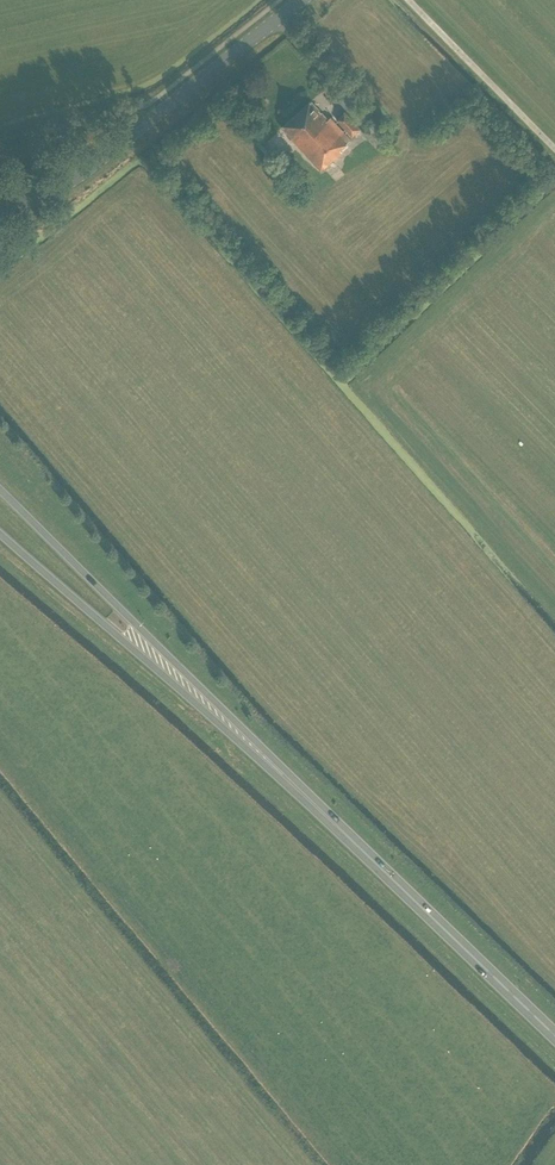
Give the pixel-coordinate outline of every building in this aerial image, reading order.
[(341,150),(351,141),(330,118),(328,120),(311,102),(282,129),(322,172),(343,152),(341,150)] [(353,137),(361,130),(345,113),(337,121),(353,137)] [(277,156),(272,151),(263,158),(268,164),(277,156)]
